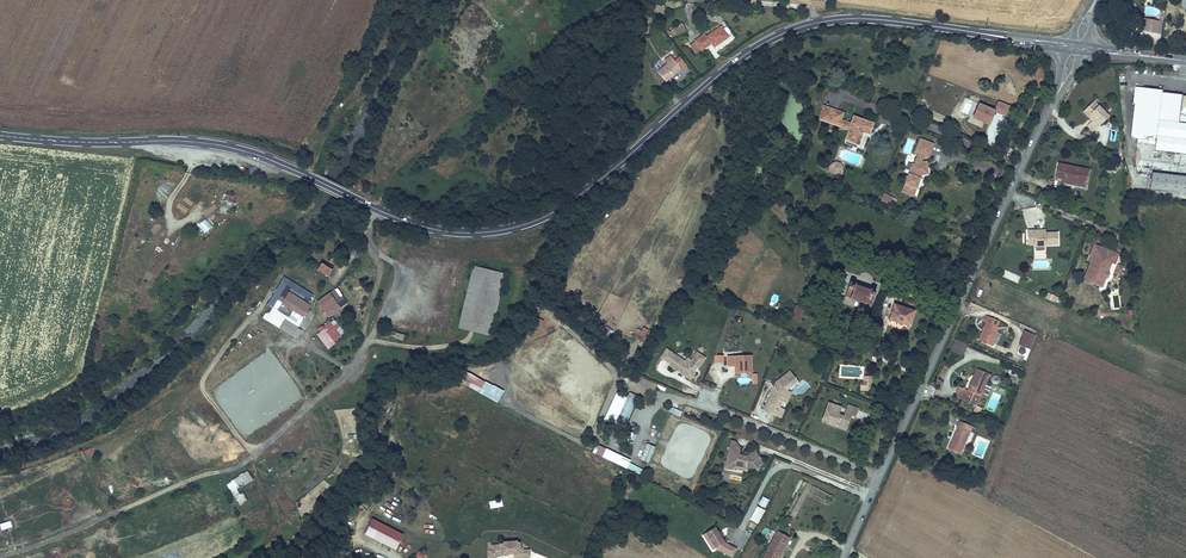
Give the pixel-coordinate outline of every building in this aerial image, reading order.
[(1146,31),(1148,19),(1142,18),(1140,30),(1146,31)] [(1161,34),(1164,22),(1148,19),(1146,31),(1161,34)] [(648,34),(649,25),(641,24),(640,33),(648,34)] [(686,31),(682,24),(673,29),(676,35),(686,31)] [(714,47),(728,37),(721,27),(707,37),(705,34),(694,42),(695,42),(701,50),(701,51),(712,43),(714,47)] [(701,50),(695,42),(690,45),(696,54),(701,50)] [(675,60),(671,56),(665,60),(667,64),(668,64),(669,65),(675,60)] [(682,69),(681,68),(685,65),(679,57),(675,61),(675,60),(669,65),(668,64),(667,64),(658,71),(664,80),(674,72),(676,74),(682,69)] [(666,82),(676,74),(674,72),(664,80),(666,82)] [(1181,107),(1182,95),(1161,92),(1161,90),(1148,88),(1144,88),(1144,86),(1135,85),(1133,102),(1135,102),(1131,135),(1134,136),(1134,138),(1138,138),(1135,160),(1137,172),(1152,174),(1150,189),(1185,193),(1185,108),(1181,107)] [(998,101),(995,108),(980,102),(973,117),(990,124),(995,111),(1005,115),(1009,105),(999,101),(998,101)] [(1093,132),(1109,117),(1094,101),(1086,109),(1093,116),(1094,115),(1096,117),(1092,121),(1087,125),(1093,132)] [(843,113),(824,106),(819,119),(839,125),(840,120),(843,113)] [(1093,116),(1086,109),(1083,111),(1092,121),(1096,117),(1094,115),(1093,116)] [(869,134),(873,123),(853,117),(851,124),(849,129),(845,140),(858,145),(863,132),(869,134)] [(849,129),(851,124),(840,120),(839,125),(849,129)] [(922,175),(921,169),(926,168),(925,162),(921,162),(923,156),(928,157),(933,144),(920,139),(915,152),(918,154),(915,163),(915,166),(911,167),(907,177),(906,177),(904,181),(906,181),(902,192),(914,197),(916,189),(918,185),(916,184),(917,181),(919,182),(920,178),(922,175)] [(1084,187),(1088,169),(1058,163),(1055,177),(1063,179),(1063,180),(1078,183),(1077,185),(1084,187)] [(842,170),(831,166),(830,166),(828,171),(841,176),(843,170),(842,170)] [(889,204),(891,199),(882,195),(880,201),(889,204)] [(1058,244),(1058,233),(1046,233),(1045,232),(1034,232),(1034,231),(1028,231),(1028,244),(1034,244),(1034,246),(1046,246),(1046,245),(1058,244)] [(1100,258),(1104,248),(1094,244),(1090,254),(1093,256),(1093,255),(1100,258)] [(1109,271),(1112,263),(1115,264),(1119,254),(1104,248),(1100,258),(1093,255),(1093,256),(1091,262),(1084,280),(1102,287),(1105,279),(1107,278),(1109,273),(1109,271)] [(331,269),(327,266),(327,265),(322,262),(318,270),(329,276),(333,270),(331,269)] [(489,337),(505,274),(474,266),(458,329),(472,333),(489,337)] [(1005,270),(1002,277),(1018,282),(1021,275),(1005,270)] [(871,305),(876,291),(871,289),(870,290),(855,284),(850,282),(845,296),(850,298),(866,304),(866,303),(871,305)] [(1068,283),(1065,293),(1070,295),(1074,285),(1068,283)] [(313,302),(291,289),(288,293),(310,306),(313,302)] [(323,310),(339,299),(333,291),(317,302),(323,310)] [(310,306),(288,293),(281,304),(304,317),(310,306)] [(1053,302),(1056,296),(1049,293),(1046,298),(1053,302)] [(277,310),(281,304),(275,301),(267,314),(273,317),(274,317),(275,314),(277,310)] [(910,327),(915,310),(894,303),(889,320),(910,327)] [(304,317),(281,304),(277,310),(283,314),(300,324),(304,317)] [(800,321),(804,308),(796,306),(792,318),(800,321)] [(297,328),(281,318),(275,314),(274,317),(283,323),(282,324),(295,332),(297,328)] [(532,323),(539,327),(544,320),(537,316),(532,323)] [(996,332),(998,327),(996,326),(999,321),(987,316),(985,322),(986,322),(980,337),(991,342),(996,332)] [(328,348),(346,332),(334,318),(322,328),(323,329),(316,334),(328,348)] [(295,332),(282,324),(280,328),(292,336),(295,332)] [(604,331),(610,335),(613,331),(608,327),(604,331)] [(641,340),(646,332),(640,328),(635,336),(641,340)] [(1029,343),(1032,334),(1024,331),(1019,345),(1027,348),(1029,343)] [(991,342),(980,337),(979,340),(992,346),(997,332),(996,332),(991,342)] [(950,349),(964,354),(968,344),(955,338),(950,349)] [(691,379),(706,357),(695,349),(687,361),(666,347),(659,358),(691,379)] [(724,354),(714,354),(714,362),(723,363),(724,354)] [(746,372),(753,372),(752,354),(727,355),(727,366),(734,365),(735,373),(740,373),(740,376),(746,376),(746,372)] [(1024,369),(1003,360),(1001,364),(1022,373),(1024,369)] [(980,396),(985,385),(990,374),(977,369),(974,376),(978,377),(976,381),(973,380),(968,390),(964,400),(976,405),(980,396)] [(780,370),(765,412),(782,418),(785,408),(781,407),(782,402),(787,404),(792,391),(797,376),(780,370)] [(463,371),(458,383),(480,391),(485,379),(463,371)] [(986,398),(991,387),(985,385),(980,396),(986,398)] [(964,400),(968,390),(960,386),(955,396),(964,400)] [(828,401),(821,422),(846,430),(851,415),(856,416),(859,407),(847,404),(844,414),(840,412),(842,405),(828,401)] [(681,416),(683,410),(667,405),(665,411),(681,416)] [(979,413),(982,408),(976,405),(973,411),(979,413)] [(960,454),(972,426),(966,423),(959,420),(956,427),(957,427),(953,438),(956,439),(955,443),(951,441),(948,449),(960,454)] [(610,441),(613,436),(606,433),(603,438),(610,441)] [(740,447),(735,441),(730,440),(728,450),(736,452),(736,454),(747,456),(750,454),(739,452),(740,447)] [(647,442),(640,459),(649,462),(655,446),(647,442)] [(642,468),(629,462),(631,459),(596,443),(592,452),(639,473),(642,468)] [(763,462),(755,451),(752,453),(751,454),(751,455),(750,455),(750,454),(747,456),(736,454),(736,452),(728,450),(727,460),(732,468),(736,466),(745,468),(745,467),(745,466),(749,467),(749,468),(758,470),(759,465),(763,462)] [(732,468),(727,460),(725,461),(724,464),(724,468),(727,469),(731,469),(732,468)] [(226,484),(232,492),(252,478),(246,470),(226,484)] [(765,508),(769,499),(762,496),(758,504),(765,508)] [(501,498),(489,501),(490,509),(503,506),(501,498)] [(749,519),(757,524),(765,510),(757,505),(749,519)] [(396,549),(404,533),(371,518),(364,534),(396,549)] [(13,526),(10,520),(0,524),(0,525),(2,530),(13,526)] [(722,537),(718,532),(715,527),(705,533),(711,542),(709,544),(713,550),(715,548),(725,542),(722,537)] [(782,550),(783,550),(784,550),(783,549),(785,544),(786,545),(786,544),(789,538),(789,539),(790,538),(777,531),(763,557),(779,557),(782,550)] [(711,542),(705,533),(703,535),(709,544),(711,542)] [(523,550),(523,548),(520,548),(520,542),(517,543),(516,541),(504,542),(504,544),(501,544),(501,545),(492,546),(492,551),(490,551),(491,556),(493,556),(508,555),(508,553),(513,553),(513,554),(520,554),(520,551),(523,551),(523,550)] [(723,553),(728,544),(725,542),(715,548),(723,553)] [(732,557),(737,549),(728,544),(723,553),(732,557)]
